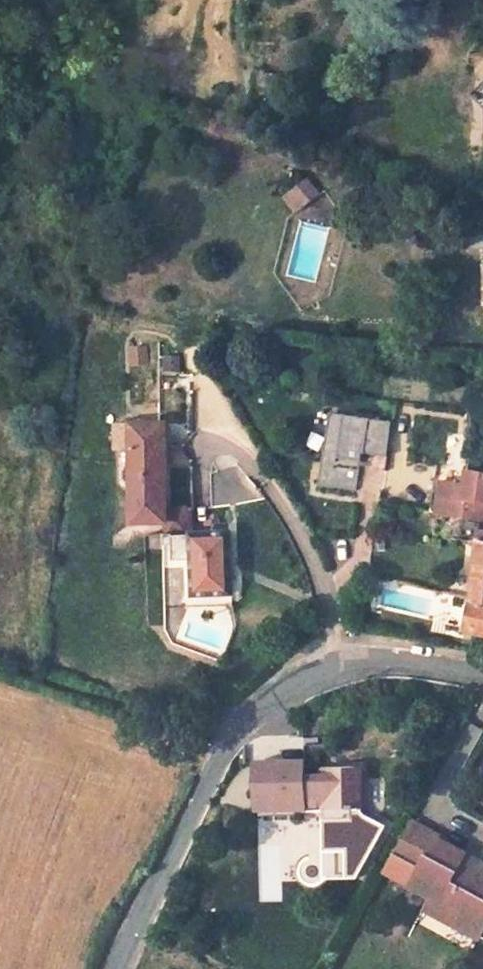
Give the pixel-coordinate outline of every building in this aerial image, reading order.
[(299,175),(275,194),(286,209),(310,189),(299,175)] [(149,363),(149,349),(134,349),(134,364),(149,363)] [(185,371),(185,358),(170,358),(170,371),(185,371)] [(357,487),(363,449),(387,454),(393,416),(330,408),(318,480),(357,487)] [(170,424),(122,424),(122,481),(137,481),(137,496),(138,522),(167,522),(171,522),(171,507),(171,505),(161,505),(161,473),(170,473),(170,424)] [(471,469),(466,489),(460,515),(482,519),(482,472),(471,469)] [(170,473),(161,473),(161,505),(171,505),(170,473)] [(137,481),(122,481),(122,483),(134,496),(137,496),(137,481)] [(460,515),(466,489),(443,485),(439,511),(460,515)] [(171,522),(167,522),(167,534),(165,534),(165,544),(173,544),(174,560),(193,560),(193,534),(192,507),(171,507),(171,522)] [(232,595),(231,533),(193,534),(193,560),(193,595),(232,595)] [(477,535),(471,594),(482,597),(482,536),(477,535)] [(445,602),(468,606),(471,594),(448,589),(445,602)] [(464,624),(482,628),(482,597),(471,594),(468,606),(464,624)] [(262,758),(299,758),(299,739),(262,739),(262,758)] [(367,798),(364,766),(327,766),(326,772),(306,772),(305,759),(255,760),(258,808),(306,806),(305,803),(329,802),(328,813),(331,823),(337,834),(341,838),(347,843),(352,846),(348,854),(366,863),(386,826),(379,821),(375,815),(373,813),(367,801),(367,798)] [(482,860),(438,836),(415,880),(466,907),(458,921),(478,931),(482,922),(482,875),(477,871),(482,860)]
